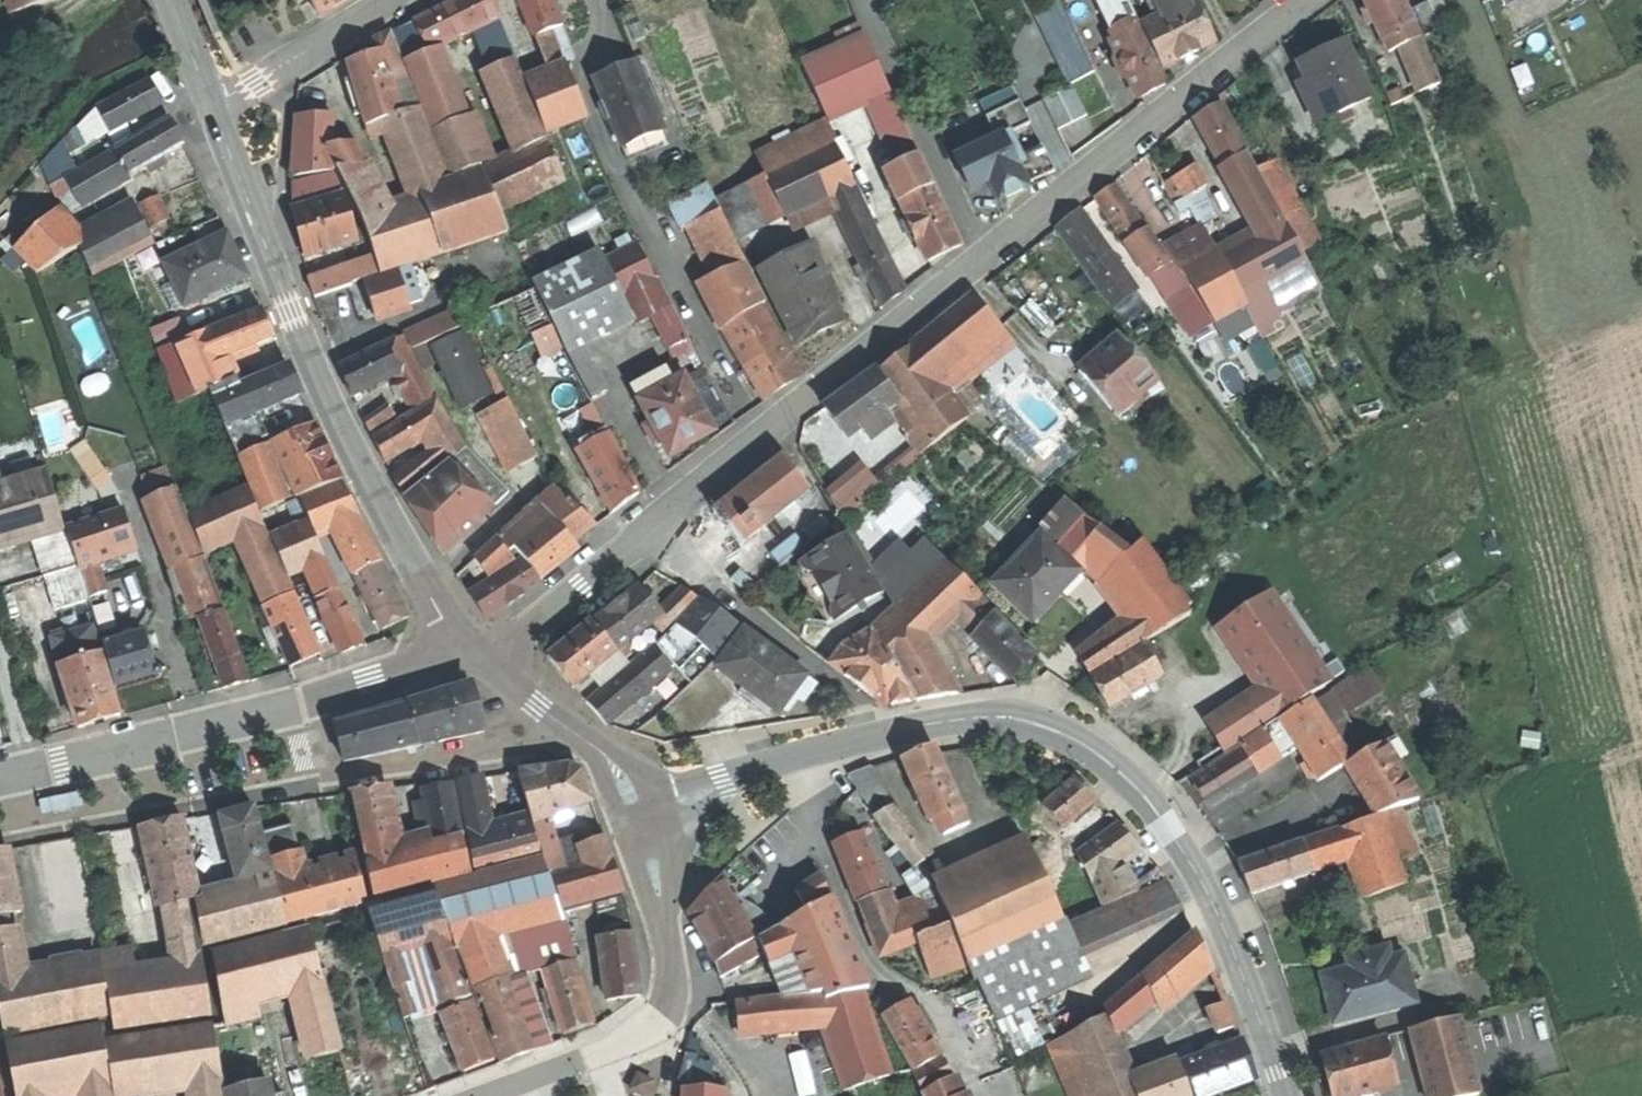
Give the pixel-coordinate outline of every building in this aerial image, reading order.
[(8,12),(50,0),(5,0),(8,12)] [(320,17),(347,0),(348,0),(309,0),(320,17)] [(434,13),(447,42),(469,31),(498,17),(499,16),(492,0),(461,0),(434,13)] [(523,13),(533,38),(534,37),(553,30),(560,27),(550,0),(518,0),(523,13)] [(1034,10),(1070,84),(1085,77),(1094,72),(1059,0),(1054,0),(1034,10)] [(1112,39),(1138,26),(1126,0),(1094,0),(1112,39)] [(1161,15),(1140,25),(1161,68),(1201,48),(1214,42),(1193,0),(1186,3),(1161,15)] [(1161,15),(1186,3),(1185,0),(1154,0),(1161,15)] [(1370,12),(1364,15),(1369,26),(1375,23),(1385,43),(1417,28),(1404,0),(1364,0),(1370,12)] [(1413,8),(1426,35),(1453,25),(1441,0),(1429,0),(1413,8)] [(434,13),(414,23),(427,52),(447,42),(434,13)] [(498,17),(469,31),(490,69),(512,60),(498,17)] [(803,17),(782,25),(801,65),(865,38),(855,17),(812,36),(803,17)] [(414,22),(392,33),(450,179),(479,168),(427,52),(414,23),(414,22)] [(1112,39),(1109,40),(1137,98),(1147,93),(1166,83),(1138,26),(1112,39)] [(1417,28),(1385,43),(1389,52),(1401,47),(1418,94),(1440,87),(1433,69),(1432,69),(1417,28)] [(553,30),(534,37),(543,59),(561,51),(553,30)] [(391,33),(374,41),(379,54),(381,53),(392,88),(409,80),(391,33)] [(865,38),(801,66),(826,118),(867,100),(889,90),(865,38)] [(1329,50),(1299,64),(1307,82),(1297,87),(1316,126),(1370,100),(1344,43),(1329,50)] [(561,51),(543,59),(549,75),(567,68),(561,51)] [(365,59),(348,64),(352,79),(362,113),(366,127),(386,120),(401,115),(392,88),(381,53),(379,54),(365,59)] [(490,69),(487,71),(520,153),(545,140),(512,60),(490,69)] [(635,64),(594,79),(604,107),(609,117),(618,140),(659,123),(635,64)] [(549,75),(525,84),(545,133),(580,120),(587,117),(567,68),(549,75)] [(352,79),(345,81),(354,115),(362,113),(352,79)] [(148,81),(98,107),(110,132),(161,104),(148,81)] [(1072,86),(1043,101),(1058,130),(1087,116),(1072,86)] [(889,90),(867,100),(882,131),(902,122),(891,97),(892,97),(889,90)] [(1019,101),(986,118),(997,140),(960,158),(972,187),(991,178),(1001,199),(1022,189),(1055,172),(1042,146),(1021,156),(1010,134),(1031,124),(1019,101)] [(1205,114),(1194,120),(1220,167),(1223,166),(1246,153),(1220,105),(1205,114)] [(609,117),(604,107),(599,108),(603,119),(609,117)] [(401,115),(386,120),(416,196),(450,184),(419,108),(401,115)] [(330,116),(296,118),(292,179),(336,172),(331,155),(330,116)] [(609,117),(603,119),(613,142),(618,140),(609,117)] [(168,119),(113,151),(128,177),(182,146),(174,130),(168,119)] [(826,119),(754,152),(764,176),(833,145),(837,142),(826,119)] [(902,122),(882,131),(898,163),(917,154),(902,122)] [(659,123),(618,140),(622,148),(656,134),(662,132),(659,123)] [(656,134),(622,148),(627,162),(643,156),(662,148),(656,134)] [(520,153),(482,171),(500,212),(564,182),(545,140),(520,153)] [(64,141),(40,165),(57,199),(72,191),(65,178),(77,172),(64,141)] [(833,145),(764,176),(783,215),(827,195),(852,184),(833,145)] [(113,151),(77,172),(65,178),(72,191),(80,205),(128,177),(113,151)] [(346,151),(331,155),(336,172),(337,172),(360,220),(375,215),(373,207),(346,151)] [(1215,265),(1186,281),(1210,317),(1307,264),(1283,219),(1256,169),(1246,153),(1223,166),(1262,239),(1215,265)] [(898,163),(886,169),(908,219),(910,223),(942,209),(917,154),(898,163)] [(1276,158),(1256,169),(1283,219),(1303,208),(1276,158)] [(1195,167),(1170,180),(1177,192),(1169,197),(1178,214),(1185,210),(1186,210),(1182,201),(1206,188),(1195,167)] [(337,175),(292,184),(293,206),(344,190),(337,175)] [(764,176),(718,196),(737,237),(783,215),(764,176)] [(852,184),(827,195),(852,246),(876,234),(852,184)] [(1107,190),(1094,198),(1125,243),(1126,242),(1144,231),(1116,185),(1107,190)] [(710,191),(660,215),(670,234),(682,228),(705,280),(708,279),(728,271),(744,264),(746,263),(710,191)] [(157,195),(140,203),(151,226),(168,219),(157,195)] [(344,197),(292,212),(302,248),(305,257),(357,242),(344,197)] [(375,215),(360,220),(380,275),(443,254),(422,199),(375,215)] [(60,206),(12,250),(35,273),(78,248),(74,238),(60,206)] [(125,211),(74,238),(78,248),(91,275),(124,261),(154,245),(135,206),(125,211)] [(942,209),(910,223),(918,240),(927,261),(951,249),(961,244),(944,208),(942,209)] [(1069,218),(1058,228),(1106,299),(1129,283),(1079,210),(1069,218)] [(1186,210),(1185,210),(1192,229),(1194,228),(1208,220),(1205,211),(1191,218),(1186,210)] [(908,219),(903,221),(912,242),(918,240),(910,223),(908,219)] [(682,228),(670,234),(699,283),(705,280),(682,228)] [(1194,233),(1163,249),(1183,282),(1184,283),(1186,281),(1215,265),(1194,228),(1192,229),(1194,233)] [(1144,231),(1126,242),(1149,276),(1169,262),(1146,230),(1144,231)] [(225,233),(162,263),(182,306),(245,276),(234,253),(225,233)] [(876,234),(852,246),(880,306),(892,298),(904,290),(876,234)] [(637,244),(604,261),(623,298),(643,289),(656,282),(655,281),(637,244)] [(811,246),(760,271),(796,343),(817,333),(841,321),(830,298),(835,295),(811,246)] [(597,252),(532,284),(564,346),(577,339),(579,338),(628,313),(597,252)] [(373,259),(347,270),(351,284),(379,275),(373,259)] [(1169,262),(1149,276),(1162,295),(1183,282),(1169,262)] [(744,264),(728,271),(733,280),(746,300),(776,347),(781,344),(758,306),(762,304),(744,264)] [(1307,264),(1210,317),(1215,325),(1245,309),(1255,327),(1323,291),(1307,264)] [(390,274),(365,282),(372,304),(375,316),(421,302),(409,269),(390,274)] [(347,270),(309,281),(314,299),(352,286),(351,284),(347,270)] [(728,271),(708,279),(716,292),(724,285),(733,280),(728,271)] [(656,282),(643,289),(654,315),(667,343),(681,336),(658,280),(655,281),(656,282)] [(724,285),(716,292),(721,299),(727,311),(746,300),(733,280),(724,285)] [(1183,282),(1162,295),(1165,299),(1167,297),(1184,324),(1203,312),(1184,283),(1183,282)] [(564,346),(532,284),(578,377),(579,377),(593,369),(593,368),(577,339),(564,346)] [(654,315),(643,289),(623,298),(637,325),(654,315)] [(535,290),(469,319),(485,353),(531,334),(551,326),(535,290)] [(972,296),(913,343),(950,394),(966,382),(1015,344),(972,296)] [(721,299),(707,306),(717,328),(719,328),(744,367),(745,367),(776,347),(746,300),(727,311),(721,299)] [(261,311),(214,330),(225,356),(273,337),(267,325),(261,311)] [(1203,312),(1184,324),(1194,338),(1212,327),(1203,312)] [(438,321),(404,336),(412,352),(467,325),(461,313),(438,321)] [(176,321),(150,331),(157,350),(175,344),(183,340),(176,321)] [(1010,335),(1030,360),(1042,349),(1023,325),(1010,335)] [(551,326),(531,334),(550,376),(554,374),(570,366),(551,326)] [(183,340),(175,344),(197,396),(208,391),(207,390),(234,378),(225,356),(214,330),(213,328),(183,340)] [(460,333),(429,349),(459,412),(491,396),(460,333)] [(681,336),(667,343),(675,357),(693,347),(686,334),(681,336)] [(402,337),(388,345),(400,374),(397,376),(401,384),(408,398),(414,410),(435,398),(402,337)] [(1119,337),(1112,342),(1124,357),(1132,352),(1119,337)] [(579,338),(577,339),(593,368),(594,367),(579,338)] [(1091,360),(1077,371),(1117,418),(1159,383),(1147,369),(1132,352),(1124,357),(1112,342),(1091,360)] [(776,347),(745,367),(764,397),(783,386),(800,376),(781,344),(776,347)] [(388,345),(339,368),(351,397),(397,376),(400,374),(388,345)] [(914,345),(877,372),(898,401),(918,428),(931,445),(966,418),(963,413),(949,395),(914,345)] [(502,405),(478,417),(506,472),(538,458),(489,365),(483,368),(502,405)] [(570,366),(554,374),(592,443),(608,436),(570,366)] [(241,387),(229,392),(239,416),(241,420),(278,404),(300,395),(292,378),(287,367),(241,387)] [(593,369),(579,377),(592,401),(607,393),(593,369)] [(843,395),(823,410),(846,440),(860,429),(883,412),(898,401),(877,372),(876,371),(843,395)] [(663,373),(633,390),(651,425),(644,428),(654,447),(662,443),(669,456),(693,443),(713,433),(682,378),(670,385),(663,373)] [(237,379),(226,383),(229,392),(241,387),(237,379)] [(966,382),(950,394),(963,413),(979,400),(966,382)] [(226,383),(209,390),(218,415),(222,423),(239,416),(229,392),(226,383)] [(401,384),(394,388),(401,402),(408,398),(401,384)] [(436,403),(426,409),(439,431),(425,439),(434,455),(442,466),(463,449),(436,403)] [(239,416),(222,423),(231,444),(254,434),(260,447),(261,447),(267,444),(269,443),(259,419),(280,410),(278,404),(241,420),(239,416)] [(376,416),(367,425),(373,437),(399,421),(392,408),(376,416)] [(426,409),(373,440),(385,463),(425,439),(439,431),(426,409)] [(883,412),(860,429),(869,441),(892,424),(883,412)] [(315,425),(272,443),(296,498),(340,481),(327,453),(315,425)] [(931,445),(918,428),(906,438),(921,457),(932,448),(931,445)] [(254,434),(231,444),(236,457),(237,457),(260,447),(254,434)] [(592,443),(576,452),(611,514),(626,504),(640,494),(608,436),(592,443)] [(267,444),(261,447),(264,454),(270,451),(267,444)] [(260,447),(237,457),(259,510),(258,511),(259,513),(271,508),(283,503),(264,454),(261,447),(260,447)] [(459,516),(473,530),(494,510),(508,495),(467,452),(466,449),(427,481),(428,482),(444,499),(459,516)] [(90,451),(76,460),(81,467),(95,457),(90,451)] [(416,465),(395,483),(404,497),(442,466),(434,455),(416,465)] [(781,456),(713,511),(740,546),(808,492),(799,480),(802,478),(793,466),(790,468),(781,456)] [(95,457),(81,467),(96,490),(110,480),(95,457)] [(166,466),(140,476),(145,489),(171,479),(166,466)] [(865,470),(830,498),(843,520),(880,490),(865,470)] [(0,485),(0,513),(54,497),(46,472),(0,485)] [(341,482),(298,499),(314,535),(335,527),(358,517),(341,482)] [(428,482),(405,499),(419,520),(444,499),(428,482)] [(248,486),(188,515),(202,552),(235,537),(261,526),(264,524),(259,513),(258,511),(248,486)] [(553,487),(537,502),(538,503),(572,543),(594,526),(582,513),(553,487)] [(174,489),(149,499),(175,569),(201,558),(186,521),(174,489)] [(0,513),(0,548),(64,529),(54,497),(0,513)] [(1112,539),(1065,502),(1042,530),(1082,573),(1088,566),(1112,539)] [(511,527),(497,540),(509,554),(514,550),(541,581),(557,568),(578,550),(572,543),(538,503),(511,527)] [(271,508),(259,513),(264,524),(286,574),(303,567),(323,560),(306,523),(282,532),(271,508)] [(121,510),(67,528),(78,567),(91,563),(133,548),(121,510)] [(444,557),(473,530),(459,516),(431,539),(444,557)] [(820,516),(801,530),(808,539),(827,526),(820,516)] [(358,517),(335,527),(349,555),(372,544),(358,517)] [(843,521),(791,562),(821,610),(856,596),(847,579),(824,540),(843,523),(869,565),(870,564),(843,521)] [(824,540),(847,579),(869,565),(843,523),(824,540)] [(261,526),(235,537),(265,607),(292,594),(261,526)] [(1044,536),(993,583),(1029,622),(1056,597),(1080,575),(1044,536)] [(1130,554),(1112,539),(1088,566),(1104,578),(1105,577),(1130,554)] [(495,542),(474,561),(485,575),(508,558),(495,542)] [(349,555),(345,556),(380,631),(407,618),(379,562),(380,561),(372,544),(349,555)] [(1130,554),(1105,577),(1135,615),(1151,638),(1191,614),(1173,585),(1131,552),(1130,554)] [(175,569),(166,573),(173,596),(187,591),(197,620),(223,612),(212,583),(203,557),(201,558),(175,569)] [(323,560),(303,567),(317,598),(337,590),(323,560)] [(872,628),(872,629),(895,667),(924,640),(950,615),(973,593),(976,591),(944,560),(872,628)] [(523,562),(469,595),(475,602),(486,620),(542,584),(523,562)] [(91,563),(78,567),(88,602),(106,592),(91,563)] [(869,565),(847,579),(856,596),(872,625),(895,604),(870,564),(869,565)] [(76,568),(42,578),(52,612),(86,601),(76,568)] [(614,607),(593,624),(615,651),(650,623),(659,616),(657,613),(637,588),(614,607)] [(697,597),(682,589),(657,613),(659,616),(650,623),(661,633),(697,597)] [(317,598),(315,599),(340,654),(362,645),(337,590),(317,598)] [(973,593),(950,615),(972,638),(993,614),(973,593)] [(265,607),(261,608),(271,629),(278,644),(289,667),(297,664),(319,654),(292,594),(265,607)] [(1268,594),(1232,618),(1241,632),(1232,637),(1265,689),(1281,714),(1327,683),(1303,648),(1268,594)] [(699,599),(676,624),(694,640),(704,648),(715,658),(739,627),(699,599)] [(1045,659),(1052,652),(1002,605),(995,613),(1045,659)] [(1224,606),(1195,620),(1212,647),(1232,637),(1241,632),(1232,618),(1224,606)] [(223,612),(197,620),(222,690),(235,687),(250,683),(223,612)] [(1461,612),(1433,629),(1443,647),(1471,630),(1461,612)] [(993,614),(972,638),(1012,678),(1034,656),(993,614)] [(1135,615),(1080,657),(1090,674),(1151,638),(1135,615)] [(1212,647),(1195,620),(1145,646),(1162,677),(1212,647)] [(590,621),(547,656),(561,673),(573,687),(615,651),(593,624),(590,621)] [(92,628),(50,640),(58,666),(100,654),(92,628)] [(271,629),(263,633),(270,647),(278,644),(271,629)] [(842,647),(829,665),(885,706),(915,701),(895,667),(872,629),(842,647)] [(816,682),(743,630),(715,668),(743,688),(739,694),(747,700),(753,705),(758,699),(778,713),(787,701),(793,693),(802,701),(816,682)] [(140,636),(104,647),(115,688),(136,680),(152,675),(140,636)] [(924,640),(895,667),(915,701),(956,695),(945,675),(924,640)] [(1314,641),(1303,648),(1327,683),(1337,677),(1314,641)] [(1145,646),(1091,679),(1109,708),(1137,692),(1162,677),(1145,646)] [(597,692),(585,701),(606,725),(638,698),(671,670),(653,648),(599,692),(597,692)] [(715,658),(704,648),(699,654),(710,664),(715,658)] [(100,654),(58,666),(77,729),(100,722),(119,716),(100,654)] [(1366,671),(1313,703),(1351,762),(1365,754),(1343,716),(1380,694),(1366,671)] [(465,689),(407,706),(420,746),(481,734),(475,713),(472,714),(465,689)] [(1265,689),(1183,743),(1191,756),(1196,764),(1197,764),(1220,749),(1223,752),(1281,714),(1265,689)] [(1274,752),(1252,766),(1257,776),(1298,751),(1305,762),(1314,776),(1317,783),(1345,766),(1351,762),(1313,703),(1311,700),(1278,721),(1292,743),(1275,754),(1274,752)] [(375,714),(364,717),(373,756),(420,746),(407,706),(375,714)] [(1278,721),(1237,746),(1240,750),(1241,749),(1252,766),(1274,752),(1275,754),(1292,743),(1278,721)] [(1351,762),(1345,766),(1364,796),(1377,817),(1382,815),(1401,808),(1419,802),(1396,763),(1407,757),(1396,739),(1365,754),(1351,762)] [(1240,750),(1191,780),(1208,807),(1233,791),(1257,776),(1252,766),(1241,749),(1240,750)] [(913,758),(902,762),(930,822),(934,820),(960,809),(938,754),(925,756),(913,758)] [(1191,756),(1165,772),(1177,784),(1201,769),(1197,764),(1196,764),(1191,756)] [(1314,776),(1305,762),(1301,765),(1310,779),(1314,776)] [(578,767),(518,771),(531,822),(542,819),(591,803),(578,767)] [(872,768),(848,775),(872,817),(892,804),(872,768)] [(472,779),(457,782),(471,854),(495,849),(492,830),(482,777),(472,779)] [(1074,780),(1042,808),(1060,831),(1095,802),(1084,791),(1074,780)] [(437,788),(423,790),(425,803),(430,830),(432,846),(462,839),(452,784),(437,788)] [(363,793),(350,794),(351,801),(367,862),(396,855),(382,790),(363,793)] [(425,803),(413,805),(418,832),(430,830),(425,803)] [(892,804),(872,817),(876,824),(879,827),(912,867),(913,869),(923,860),(892,804)] [(235,813),(222,817),(238,880),(261,874),(271,871),(258,820),(255,807),(235,813)] [(1401,808),(1382,815),(1398,863),(1416,857),(1401,808)] [(960,809),(934,820),(939,832),(965,821),(960,809)] [(1108,815),(1068,844),(1075,853),(1116,822),(1108,815)] [(1377,817),(1342,829),(1349,852),(1357,874),(1366,900),(1406,886),(1398,863),(1382,815),(1377,817)] [(200,817),(185,819),(192,850),(206,847),(200,817)] [(542,819),(531,822),(541,858),(547,874),(551,873),(562,870),(550,825),(544,827),(542,819)] [(156,825),(143,827),(147,844),(185,836),(182,820),(156,825)] [(531,822),(511,826),(519,864),(541,858),(531,822)] [(1118,824),(1076,854),(1091,883),(1119,864),(1138,850),(1130,839),(1118,824)] [(511,826),(492,830),(495,849),(471,854),(475,875),(519,864),(511,826)] [(293,827),(263,834),(273,871),(275,881),(305,873),(293,827)] [(1342,829),(1301,842),(1312,871),(1349,852),(1342,829)] [(110,833),(81,838),(90,891),(118,886),(110,833)] [(185,836),(147,844),(161,908),(168,907),(190,901),(199,899),(185,836)] [(603,836),(578,846),(584,864),(611,857),(603,836)] [(848,840),(832,846),(856,905),(857,905),(878,896),(883,895),(859,836),(848,840)] [(367,862),(366,863),(374,900),(471,874),(462,839),(432,846),(396,855),(367,862)] [(1301,842),(1239,865),(1251,896),(1313,874),(1312,871),(1301,842)] [(1028,848),(935,889),(940,904),(961,952),(966,966),(970,964),(1026,940),(1064,924),(1028,848)] [(0,853),(0,916),(7,915),(19,912),(7,852),(0,853)] [(562,870),(551,873),(564,908),(624,891),(611,857),(584,864),(562,870)] [(475,875),(433,886),(453,938),(485,930),(556,912),(560,912),(547,874),(541,858),(519,864),(475,875)] [(738,858),(719,879),(732,900),(756,879),(738,858)] [(305,873),(275,881),(276,883),(287,925),(365,904),(367,904),(356,862),(325,869),(305,873)] [(1119,864),(1091,883),(1102,909),(1137,893),(1119,864)] [(912,867),(904,878),(918,913),(940,904),(913,869),(912,867)] [(212,869),(197,873),(202,898),(218,894),(212,869)] [(271,871),(261,874),(264,886),(276,883),(275,881),(273,871),(271,871)] [(261,874),(238,880),(242,893),(264,886),(261,874)] [(822,877),(796,891),(806,911),(830,898),(822,877)] [(719,879),(686,914),(701,940),(714,964),(755,939),(732,900),(719,879)] [(1166,882),(1067,930),(1079,957),(1180,908),(1166,882)] [(242,893),(195,906),(202,947),(287,925),(276,883),(264,886),(242,893)] [(118,886),(90,891),(104,966),(106,982),(134,977),(118,886)] [(367,904),(365,904),(381,953),(398,948),(424,940),(446,934),(449,933),(433,887),(367,904)] [(621,895),(594,902),(602,932),(629,924),(621,895)] [(878,896),(857,905),(866,926),(887,918),(878,896)] [(190,901),(168,907),(177,971),(200,967),(190,901)] [(831,901),(760,940),(781,998),(824,994),(824,997),(826,1002),(868,989),(831,901)] [(905,918),(915,943),(924,965),(961,952),(940,904),(918,913),(905,918)] [(0,916),(0,931),(9,929),(7,915),(0,916)] [(866,926),(864,927),(880,958),(915,943),(905,918),(890,925),(887,918),(866,926)] [(1026,940),(970,964),(994,1022),(1089,980),(1079,957),(1067,930),(1064,924),(1026,940)] [(0,931),(0,985),(20,982),(9,929),(0,931)] [(310,930),(212,955),(221,1005),(296,986),(323,979),(310,930)] [(485,930),(453,938),(478,1006),(482,1004),(508,994),(485,930)] [(1162,960),(1140,978),(1152,1001),(1155,1005),(1206,963),(1193,933),(1162,960)] [(446,934),(424,940),(447,1011),(472,1000),(446,934)] [(631,936),(599,939),(606,1000),(624,997),(636,995),(640,995),(631,936)] [(756,942),(714,966),(719,981),(758,960),(754,953),(759,950),(756,942)] [(398,948),(381,953),(393,989),(409,983),(398,948)] [(1388,950),(1347,960),(1350,971),(1324,977),(1329,1001),(1335,1023),(1416,1004),(1405,957),(1391,960),(1388,950)] [(961,952),(924,965),(931,980),(966,967),(966,966),(961,952)] [(80,956),(52,962),(55,975),(82,970),(80,956)] [(573,963),(544,972),(563,1033),(575,1029),(592,1024),(573,963)] [(0,985),(0,1021),(3,1035),(112,1015),(106,982),(104,966),(82,970),(55,975),(20,982),(0,985)] [(177,971),(144,976),(152,1024),(208,1016),(200,967),(177,971)] [(134,977),(106,982),(112,1015),(114,1030),(152,1024),(144,976),(134,977)] [(1140,978),(1104,1008),(1114,1032),(1152,1001),(1140,978)] [(323,979),(296,986),(315,1058),(341,1052),(323,979)] [(409,983),(393,989),(403,1020),(420,1014),(409,983)] [(827,1004),(816,1008),(822,1026),(844,1092),(893,1075),(865,992),(827,1004)] [(508,994),(482,1004),(492,1032),(519,1022),(508,994)] [(824,997),(757,1002),(760,1031),(822,1026),(816,1008),(827,1004),(826,1002),(824,997)] [(447,1011),(440,1014),(463,1071),(479,1065),(493,1059),(472,1000),(447,1011)] [(757,1000),(735,1002),(736,1017),(737,1034),(760,1031),(757,1002),(757,1000)] [(1224,1003),(1206,1011),(1217,1036),(1234,1028),(1224,1003)] [(907,1004),(883,1018),(913,1072),(938,1059),(907,1004)] [(1410,1030),(1416,1053),(1427,1095),(1476,1095),(1478,1095),(1459,1018),(1410,1030)] [(1067,1037),(1068,1039),(1094,1095),(1134,1095),(1101,1020),(1067,1037)] [(492,1032),(488,1033),(500,1064),(530,1052),(519,1022),(492,1032)] [(213,1027),(105,1043),(111,1080),(112,1089),(193,1076),(220,1072),(221,1072),(213,1027)] [(5,1046),(15,1095),(29,1095),(39,1094),(84,1085),(111,1080),(105,1043),(101,1028),(5,1046)] [(1410,1030),(1399,1033),(1404,1056),(1416,1053),(1410,1030)] [(1048,1051),(1068,1095),(1094,1095),(1068,1039),(1048,1051)] [(1322,1057),(1329,1082),(1332,1095),(1362,1095),(1397,1086),(1384,1040),(1322,1057)] [(1178,1067),(1179,1069),(1189,1095),(1213,1095),(1254,1081),(1247,1061),(1241,1044),(1178,1067)] [(695,1054),(685,1054),(677,1082),(709,1084),(710,1064),(695,1063),(695,1054)] [(913,1072),(913,1073),(922,1093),(951,1079),(938,1059),(913,1072)] [(1131,1087),(1135,1095),(1189,1095),(1179,1069),(1131,1087)] [(193,1076),(196,1095),(223,1095),(220,1072),(193,1076)] [(922,1093),(923,1095),(959,1095),(951,1079),(922,1093)] [(84,1085),(86,1095),(113,1095),(112,1089),(111,1080),(84,1085)] [(225,1091),(226,1095),(271,1095),(268,1081),(225,1091)]
